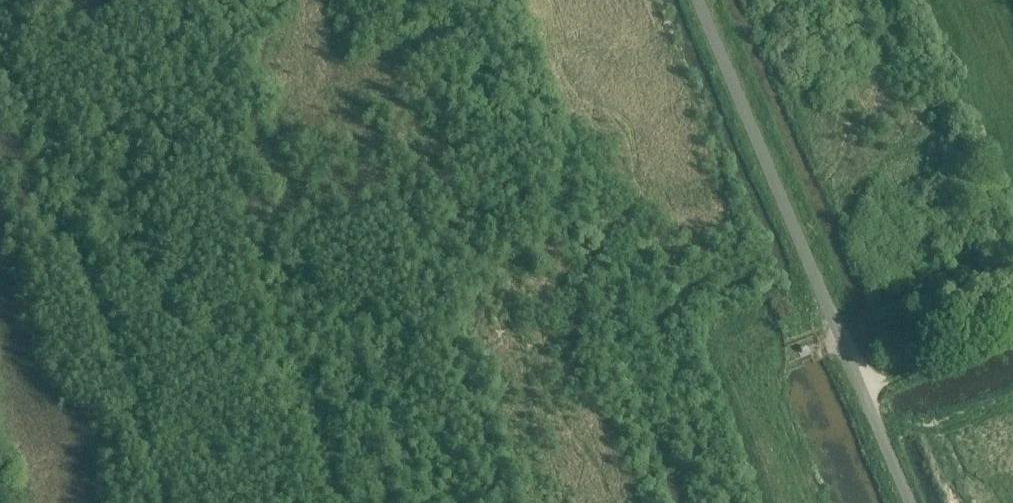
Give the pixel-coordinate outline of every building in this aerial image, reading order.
[(808,343),(806,344),(797,348),(801,357),(812,352),(808,343)]
